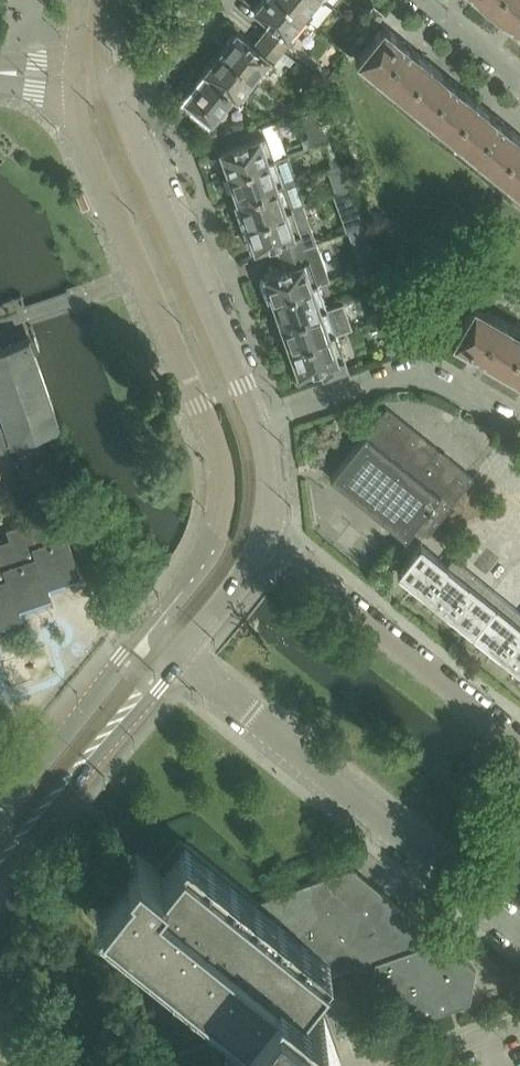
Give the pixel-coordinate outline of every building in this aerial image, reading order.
[(262,34),(283,51),(308,20),(284,0),(261,0),(254,9),(271,23),(262,34)] [(308,20),(324,0),(284,0),(308,20)] [(489,7),(519,33),(519,0),(495,0),(489,7)] [(367,34),(384,13),(374,5),(357,25),(367,34)] [(384,24),(373,38),(355,59),(401,97),(430,62),(384,24)] [(357,46),(367,34),(357,25),(347,37),(340,46),(346,51),(350,54),(357,46)] [(237,30),(220,51),(257,82),(283,51),(262,34),(254,44),(237,30)] [(203,71),(206,73),(233,96),(234,96),(241,102),(257,82),(220,51),(203,71)] [(477,100),(430,62),(401,97),(448,135),(477,100)] [(212,122),(233,96),(206,73),(185,100),(212,122)] [(477,100),(448,135),(495,173),(519,142),(519,136),(477,100)] [(301,114),(311,146),(325,141),(331,139),(320,108),(301,114)] [(274,159),(266,134),(263,125),(240,133),(243,142),(219,150),(228,175),(274,159)] [(331,139),(325,141),(333,164),(340,162),(337,153),(332,139),(331,139)] [(495,173),(519,194),(519,142),(495,173)] [(274,159),(228,175),(236,198),(282,182),(274,159)] [(340,162),(333,164),(342,191),(349,189),(340,162)] [(282,182),(236,198),(246,225),(292,209),(282,182)] [(303,205),(292,209),(246,225),(255,250),(275,243),(279,254),(305,245),(316,241),(303,205)] [(362,225),(348,230),(361,264),(374,260),(362,225)] [(316,241),(305,245),(279,254),(284,267),(263,275),(271,298),(318,282),(329,278),(316,241)] [(326,307),(318,282),(271,298),(280,323),(326,307)] [(461,293),(448,316),(461,324),(474,302),(475,301),(461,293)] [(474,302),(461,324),(451,341),(503,371),(519,341),(519,329),(474,302)] [(326,307),(280,323),(289,348),(335,332),(326,307)] [(372,323),(392,316),(388,307),(368,314),(372,323)] [(335,332),(289,348),(298,375),(319,367),(324,380),(349,371),(335,332)] [(13,443),(12,442),(59,426),(29,338),(0,348),(0,409),(5,423),(0,424),(0,448),(13,443)] [(503,371),(519,381),(519,341),(503,371)] [(474,477),(387,407),(330,478),(331,479),(332,478),(405,536),(404,537),(405,538),(415,525),(427,535),(474,477)] [(22,618),(19,608),(51,597),(47,586),(81,575),(58,511),(39,517),(40,520),(26,525),(25,522),(7,529),(11,542),(0,546),(0,625),(22,618)] [(453,558),(447,566),(420,544),(397,572),(519,670),(519,612),(453,558)] [(98,585),(110,619),(123,614),(111,580),(98,585)] [(336,963),(351,957),(373,975),(370,994),(405,1023),(460,1003),(469,1000),(474,967),(439,939),(440,939),(352,868),(258,901),(187,844),(163,873),(136,852),(127,864),(130,866),(100,904),(244,1020),(250,1038),(231,1045),(238,1065),(336,1065),(328,1044),(331,1043),(330,1039),(328,1038),(330,1035),(329,1032),(318,1023),(317,1024),(316,1021),(319,1020),(319,1019),(321,1017),(320,1016),(319,1016),(318,1014),(315,1012),(315,1011),(314,1012),(298,999),(319,974),(325,966),(336,963)]
